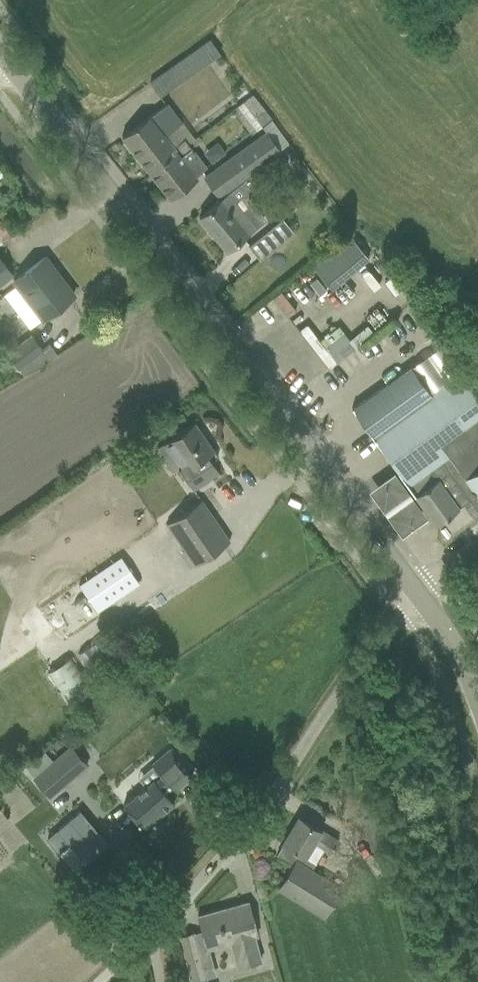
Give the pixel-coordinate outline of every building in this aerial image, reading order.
[(147,83),(158,96),(216,50),(207,35),(147,83)] [(234,108),(252,133),(271,118),(252,94),(234,108)] [(122,136),(149,172),(175,152),(179,157),(190,148),(183,138),(172,147),(162,135),(180,121),(164,103),(138,124),(122,136)] [(204,176),(218,195),(278,149),(265,130),(204,176)] [(175,152),(149,172),(169,198),(185,186),(196,177),(194,175),(205,166),(190,148),(179,157),(175,152)] [(199,218),(226,250),(257,225),(229,192),(199,218)] [(248,246),(260,260),(292,232),(281,218),(248,246)] [(356,237),(316,265),(331,287),(372,260),(356,237)] [(15,280),(45,318),(74,295),(60,278),(55,271),(44,257),(15,280)] [(13,276),(0,259),(0,286),(13,276)] [(324,350),(337,364),(357,345),(344,332),(324,350)] [(7,353),(24,375),(56,354),(49,344),(42,350),(31,335),(7,353)] [(461,370),(429,393),(410,367),(353,408),(352,408),(351,408),(398,473),(431,518),(435,525),(469,500),(477,512),(477,394),(461,370)] [(155,449),(171,472),(178,468),(193,490),(219,472),(207,456),(214,451),(194,422),(155,449)] [(398,473),(370,493),(403,539),(431,518),(398,473)] [(166,524),(183,549),(195,565),(230,541),(201,500),(166,524)] [(60,634),(118,604),(102,571),(43,601),(60,634)] [(72,748),(34,781),(49,798),(87,765),(72,748)] [(123,805),(139,823),(144,829),(174,803),(164,792),(171,786),(174,790),(193,774),(171,748),(152,764),(161,775),(155,780),(153,779),(123,805)] [(48,837),(47,839),(59,853),(61,852),(69,845),(74,851),(83,862),(106,843),(80,811),(72,818),(48,837)] [(279,888),(324,916),(342,885),(313,867),(323,850),(328,853),(336,841),(299,818),(282,844),(302,855),(298,862),(296,861),(279,888)] [(193,932),(179,936),(191,981),(206,978),(203,968),(212,965),(208,949),(231,943),(237,966),(259,960),(253,937),(257,935),(248,902),(198,915),(203,936),(195,939),(193,932)]
